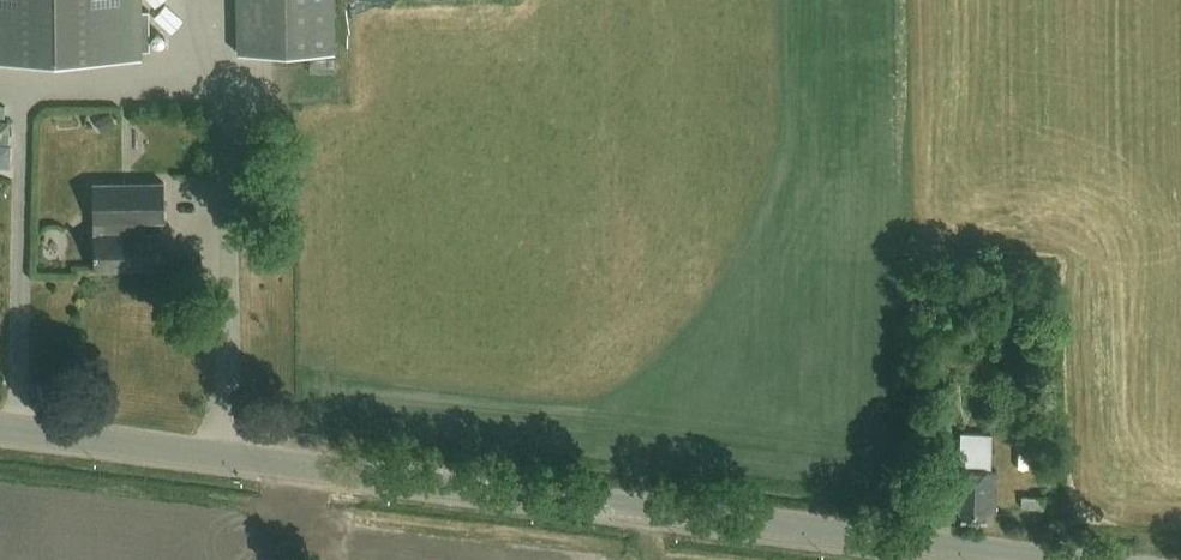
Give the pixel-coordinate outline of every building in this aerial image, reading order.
[(138,55),(138,0),(0,0),(0,57),(138,55)] [(239,54),(260,54),(335,53),(335,2),(335,0),(238,0),(239,54)] [(111,112),(95,120),(101,131),(117,124),(111,112)] [(10,143),(10,121),(0,121),(0,143),(10,143)] [(94,270),(96,270),(96,269),(160,268),(160,269),(161,269),(160,232),(159,232),(159,233),(143,233),(143,221),(165,220),(165,182),(93,183),(94,270)] [(986,325),(958,327),(959,339),(987,337),(986,325)] [(944,344),(934,344),(935,367),(945,367),(944,344)] [(934,428),(934,441),(948,441),(949,428),(934,428)] [(1000,517),(1000,473),(992,473),(992,438),(963,438),(963,472),(957,472),(956,515),(965,515),(965,522),(990,522),(990,517),(1000,517)] [(1045,497),(1023,496),(1022,508),(1044,508),(1045,497)]
